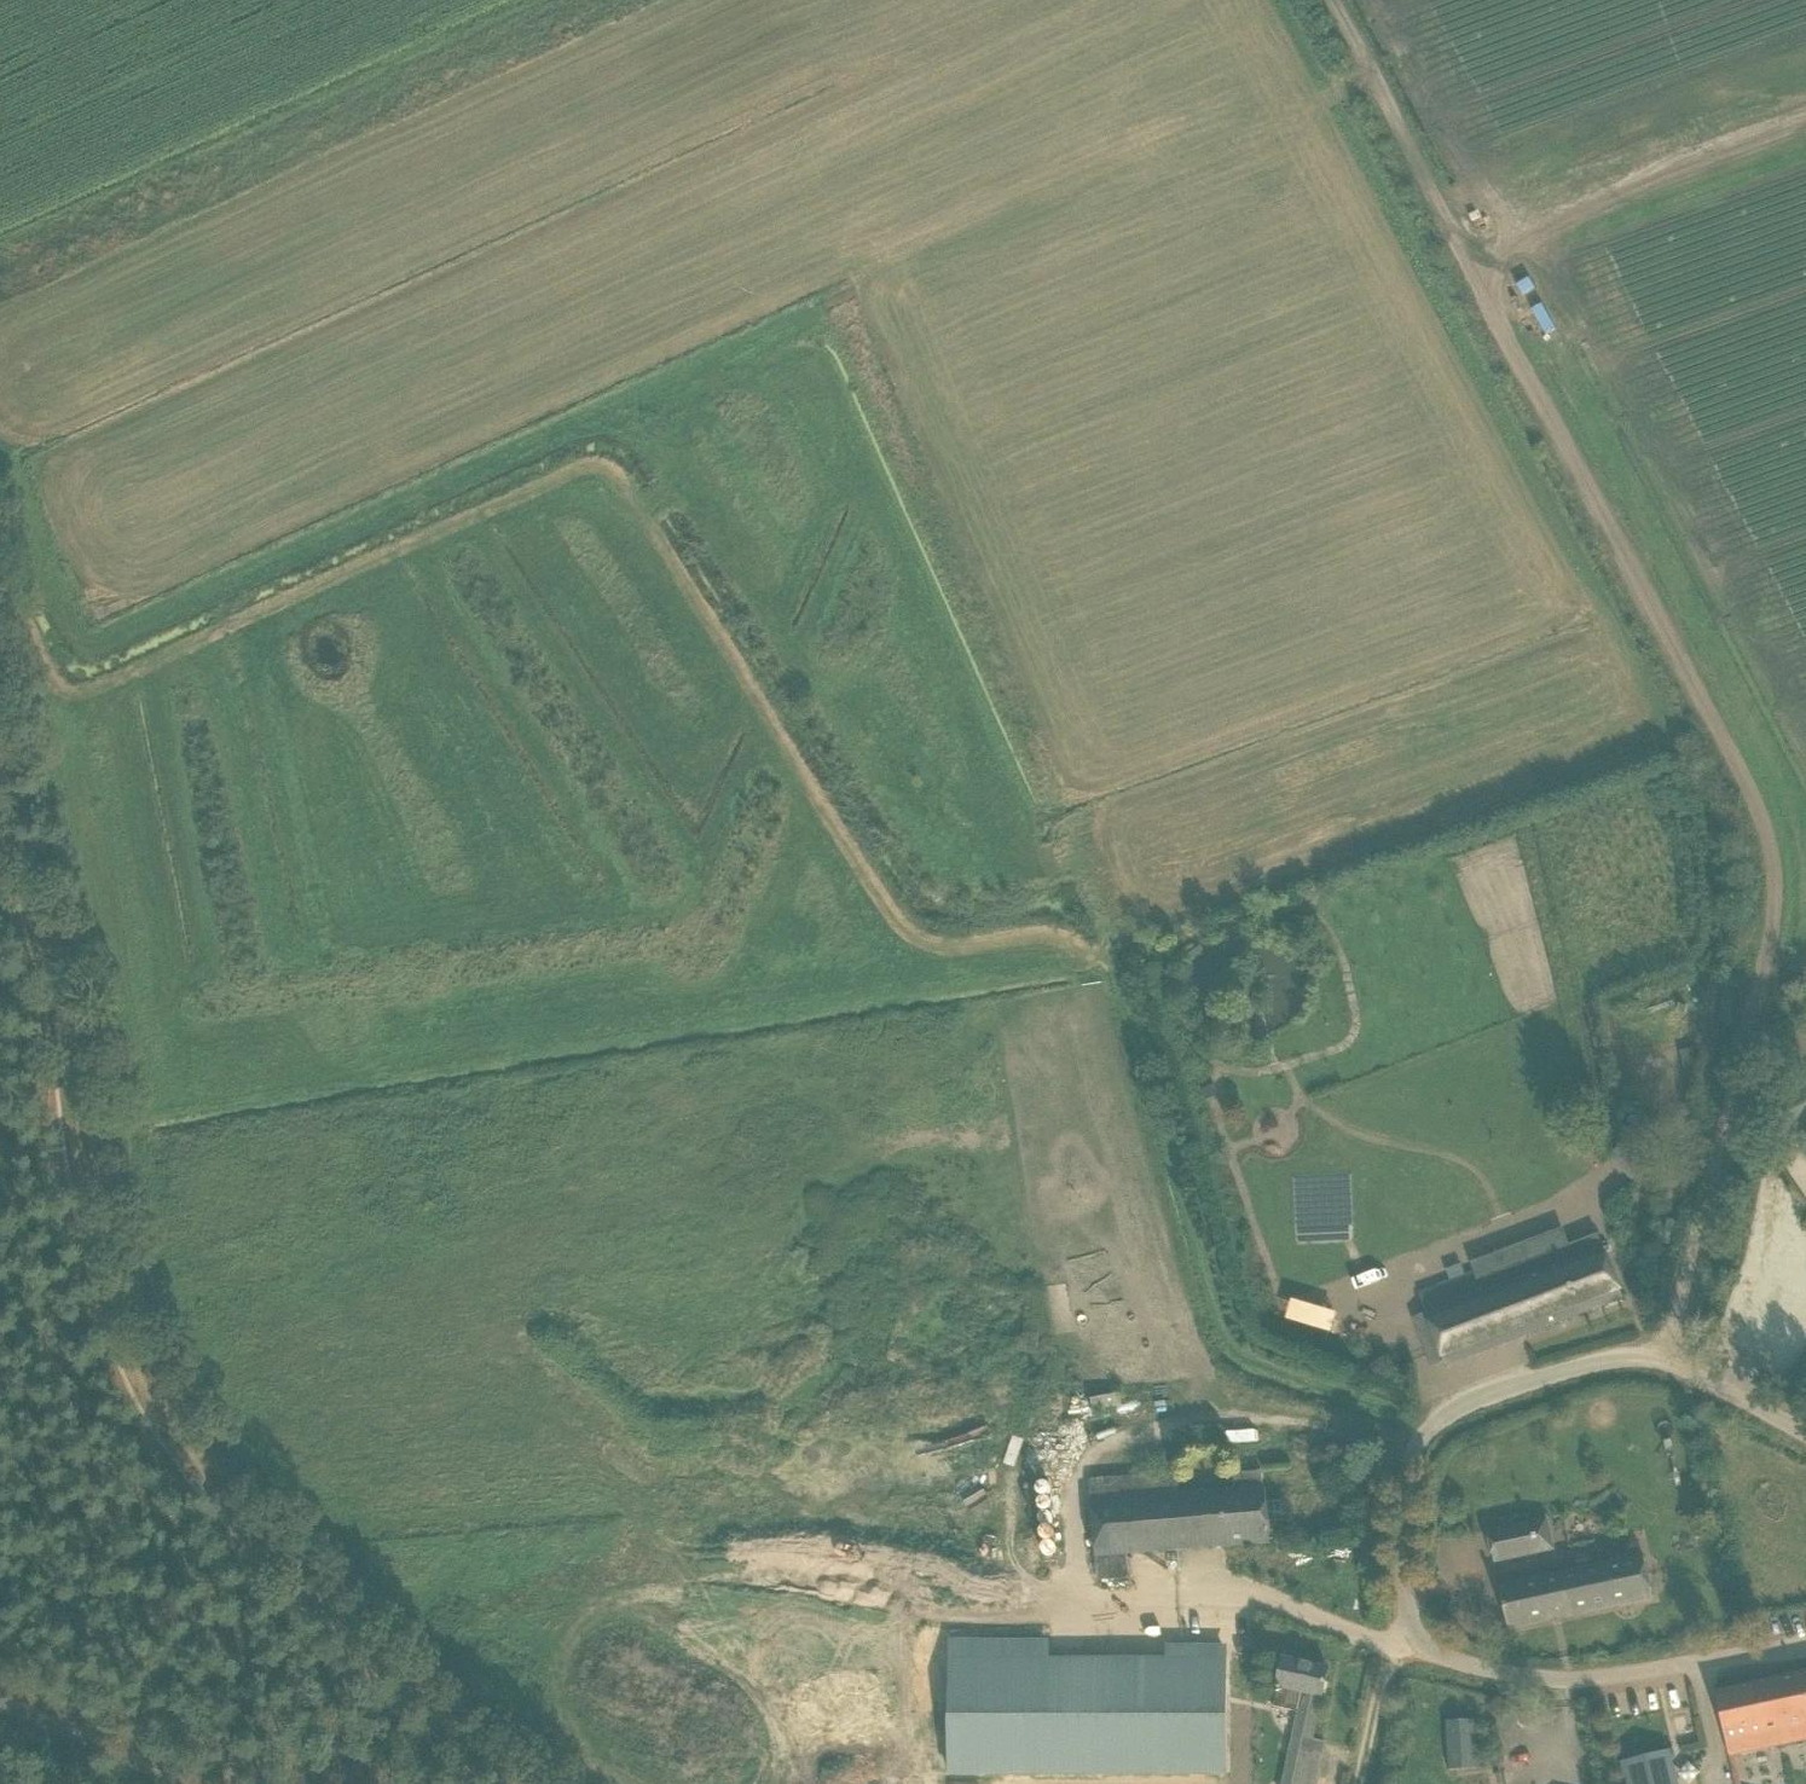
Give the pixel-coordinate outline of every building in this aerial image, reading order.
[(1299,1225),(1300,1242),(1354,1239),(1353,1223),(1299,1225)] [(1474,1271),(1418,1292),(1437,1342),(1446,1364),(1623,1297),(1615,1275),(1604,1247),(1575,1258),(1563,1227),(1523,1242),(1529,1258),(1476,1278),(1474,1271)] [(1128,1553),(1144,1552),(1270,1541),(1266,1486),(1263,1487),(1262,1471),(1233,1474),(1234,1489),(1179,1493),(1178,1473),(1089,1480),(1098,1579),(1130,1576),(1128,1553)] [(1059,1477),(1020,1476),(1018,1561),(1057,1562),(1059,1477)] [(1529,1518),(1487,1527),(1493,1561),(1536,1551),(1529,1518)] [(1653,1596),(1647,1573),(1644,1555),(1499,1586),(1508,1627),(1653,1596)] [(1019,1607),(971,1608),(972,1655),(1047,1652),(1044,1607),(1019,1607)] [(950,1658),(950,1774),(1223,1774),(1223,1658),(952,1658),(950,1658)] [(1278,1682),(1273,1706),(1297,1712),(1288,1752),(1309,1757),(1320,1759),(1323,1743),(1312,1741),(1328,1668),(1283,1658),(1278,1682)] [(1716,1692),(1729,1755),(1782,1744),(1805,1738),(1805,1672),(1716,1692)] [(1449,1770),(1476,1768),(1473,1719),(1446,1720),(1449,1770)] [(1627,1783),(1677,1783),(1668,1751),(1622,1763),(1627,1783)] [(1309,1757),(1288,1752),(1281,1783),(1315,1783),(1320,1759),(1309,1757)]
